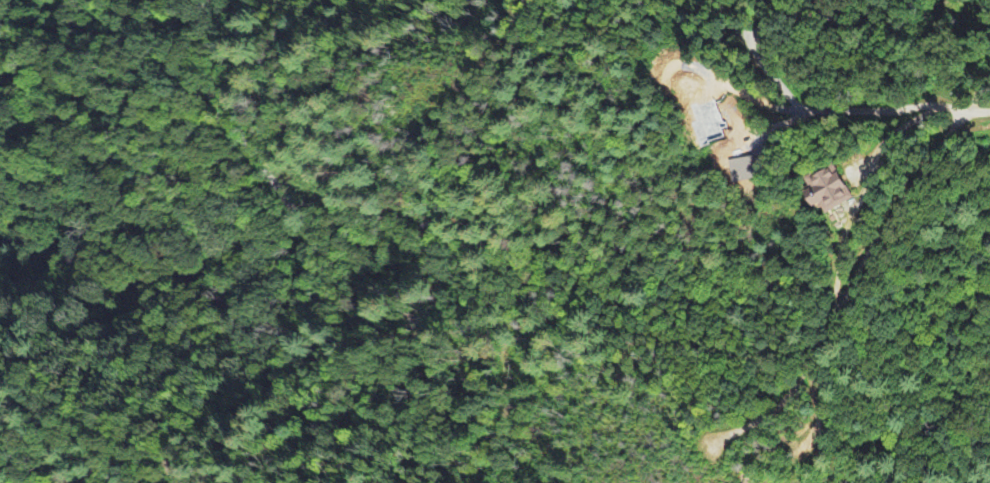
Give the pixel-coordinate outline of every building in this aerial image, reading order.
[(824,218),(853,203),(835,168),(805,183),(811,194),(805,197),(814,214),(821,211),(824,218)]
